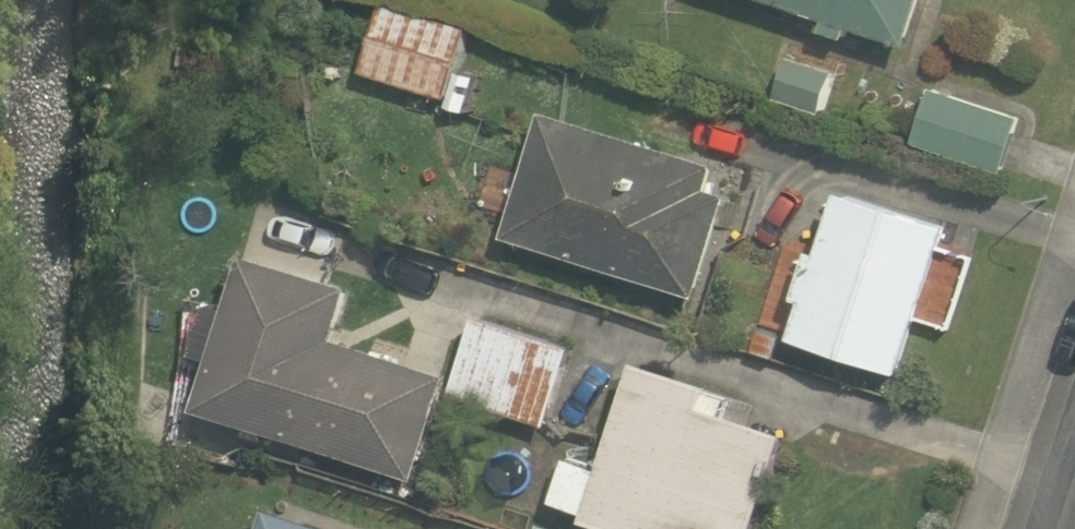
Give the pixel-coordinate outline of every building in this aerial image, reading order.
[(390,0),(383,0),(360,67),(442,95),(466,26),(390,0)] [(910,39),(922,0),(785,0),(910,39)] [(1023,123),(925,94),(906,159),(1003,188),(1023,123)] [(732,187),(538,121),(499,232),(694,299),(732,187)] [(953,221),(833,180),(808,255),(786,248),(751,349),(786,361),(794,338),(895,373),(915,316),(949,328),(967,275),(938,265),(953,221)] [(347,287),(245,254),(192,407),(405,481),(442,376),(330,337),(347,287)] [(572,344),(473,307),(440,394),(539,432),(572,344)] [(635,352),(599,464),(562,451),(544,505),(616,528),(757,528),(789,434),(718,411),(727,383),(635,352)] [(270,509),(263,528),(326,528),(270,509)]
